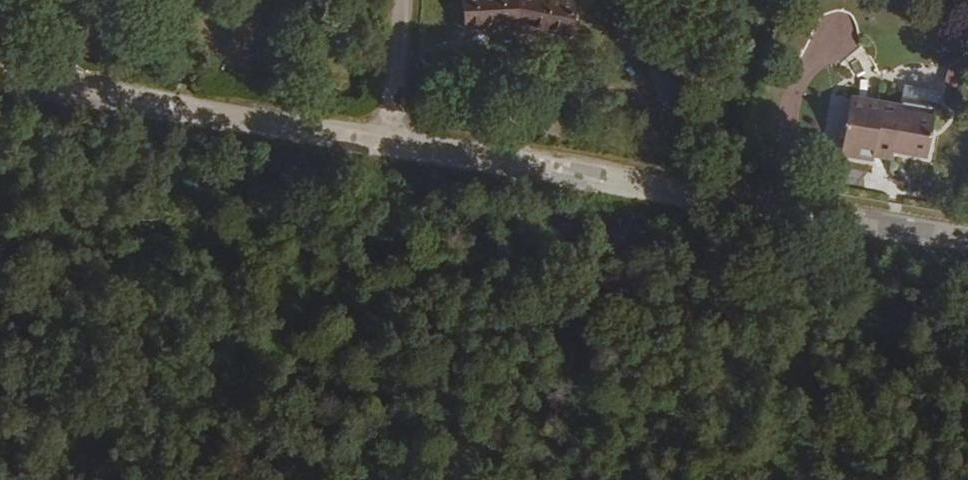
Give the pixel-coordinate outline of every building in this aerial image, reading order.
[(464,29),(517,25),(566,35),(569,17),(574,18),(576,5),(550,0),(462,0),(464,29)] [(566,35),(570,35),(574,18),(569,17),(566,35)] [(949,61),(945,86),(958,87),(962,62),(949,61)] [(901,100),(936,106),(938,92),(904,86),(901,100)] [(851,98),(841,155),(873,160),(873,158),(875,148),(894,151),(927,157),(936,106),(901,100),(900,107),(851,98)] [(894,151),(875,148),(873,158),(892,162),(894,151)]
